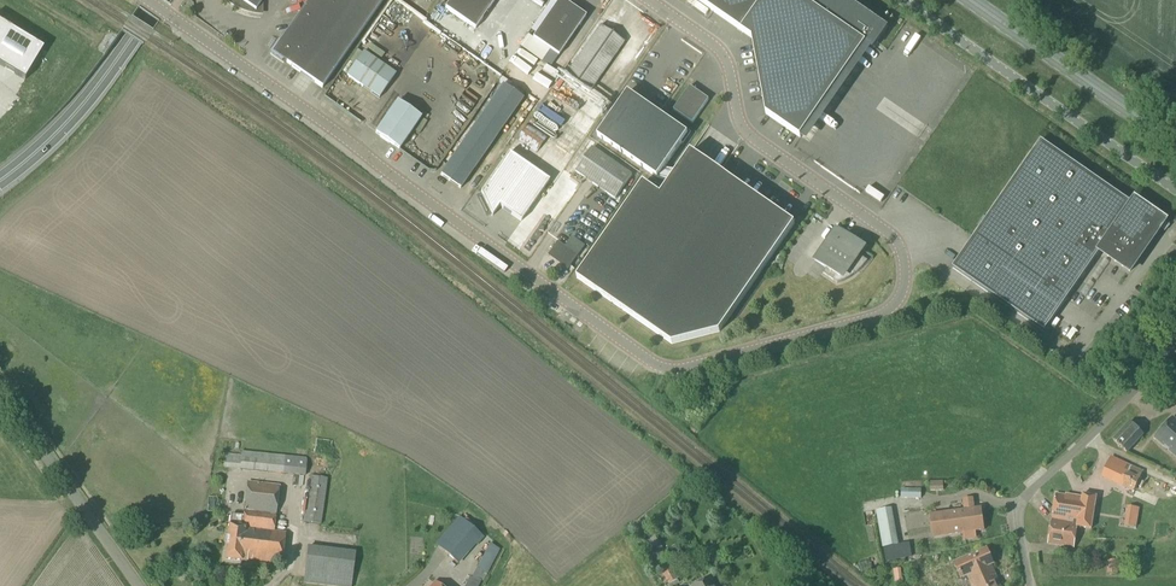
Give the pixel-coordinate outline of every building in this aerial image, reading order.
[(228,1),(232,4),(236,6),(241,9),(245,11),(250,12),(256,13),(261,14),(261,5),(264,0),(227,0),(228,1)] [(272,54),(322,89),(384,0),(309,0),(272,54)] [(496,0),(451,0),(445,9),(475,30),(496,0)] [(586,17),(561,0),(559,0),(532,39),(558,57),(586,17)] [(619,12),(625,1),(623,0),(615,0),(611,7),(619,12)] [(772,0),(696,0),(747,36),(772,0)] [(761,91),(765,115),(801,137),(865,44),(872,49),(886,29),(845,0),(772,0),(747,36),(752,39),(761,91)] [(24,80),(43,49),(0,24),(0,66),(24,80)] [(589,93),(624,43),(600,26),(565,76),(589,93)] [(186,31),(183,37),(199,47),(202,41),(186,31)] [(379,99),(396,75),(363,52),(347,76),(379,99)] [(529,88),(538,82),(533,74),(524,79),(529,88)] [(855,100),(860,94),(841,80),(837,86),(855,100)] [(926,83),(923,89),(942,101),(946,95),(926,83)] [(460,189),(523,99),(503,85),(441,175),(460,189)] [(692,124),(709,100),(690,87),(673,111),(692,124)] [(688,135),(662,116),(628,93),(597,136),(657,178),(688,135)] [(399,150),(421,118),(397,102),(375,134),(399,150)] [(537,109),(530,123),(554,135),(561,120),(537,109)] [(589,132),(596,117),(578,109),(571,125),(589,132)] [(538,140),(526,155),(537,163),(544,155),(537,149),(545,138),(531,127),(527,132),(538,140)] [(1160,228),(1163,223),(1149,213),(1151,211),(1135,200),(1132,204),(1041,141),(953,268),(1044,332),(1100,251),(1130,272),(1158,232),(1156,230),(1159,226),(1160,228)] [(616,200),(632,176),(592,148),(576,172),(616,200)] [(561,163),(570,168),(579,154),(569,149),(561,163)] [(785,217),(691,152),(660,195),(643,183),(577,279),(672,345),(719,332),(795,224),(794,223),(787,215),(785,217)] [(499,207),(510,214),(521,222),(549,182),(509,153),(481,194),(492,216),(492,217),(499,207)] [(580,187),(583,182),(570,171),(566,176),(580,187)] [(593,230),(591,218),(580,220),(582,232),(593,230)] [(858,243),(837,229),(837,230),(816,261),(815,260),(815,261),(827,269),(823,274),(837,284),(838,284),(842,282),(847,280),(851,278),(855,275),(858,272),(862,269),(865,265),(868,262),(853,251),(859,242),(858,243)] [(575,232),(566,238),(574,249),(582,244),(575,232)] [(809,236),(802,240),(806,248),(813,245),(809,236)] [(568,270),(578,255),(558,242),(548,256),(568,270)] [(1173,417),(1155,438),(1175,457),(1175,420),(1173,417)] [(1127,453),(1143,435),(1129,423),(1113,440),(1127,453)] [(307,458),(241,452),(241,455),(225,454),(223,469),(305,476),(307,458)] [(1131,496),(1142,472),(1111,458),(1100,482),(1131,496)] [(321,526),(328,479),(310,476),(303,523),(321,526)] [(244,517),(231,515),(230,525),(229,525),(225,559),(242,561),(247,561),(247,560),(282,564),(286,533),(274,531),(279,486),(248,482),(244,517)] [(1136,494),(1157,500),(1160,493),(1138,487),(1136,494)] [(921,499),(922,490),(901,489),(901,498),(921,499)] [(1091,529),(1096,497),(1082,495),(1082,497),(1066,495),(1056,494),(1048,544),(1074,548),(1077,527),(1091,529)] [(963,500),(964,511),(931,515),(933,537),(963,533),(964,539),(975,538),(975,532),(984,530),(981,508),(974,509),(973,498),(963,500)] [(883,548),(899,545),(892,508),(876,511),(883,548)] [(458,564),(481,536),(460,517),(436,544),(458,564)] [(650,556),(663,547),(655,536),(643,544),(650,556)] [(355,553),(308,547),(304,583),(326,585),(351,585),(355,553)] [(990,565),(994,564),(987,550),(954,564),(961,579),(968,575),(972,585),(1000,585),(990,565)] [(660,553),(653,556),(660,568),(666,565),(660,553)] [(680,584),(678,580),(670,564),(660,569),(668,585),(669,585),(670,585),(676,585),(680,584)] [(895,572),(901,582),(907,578),(901,568),(895,572)]
